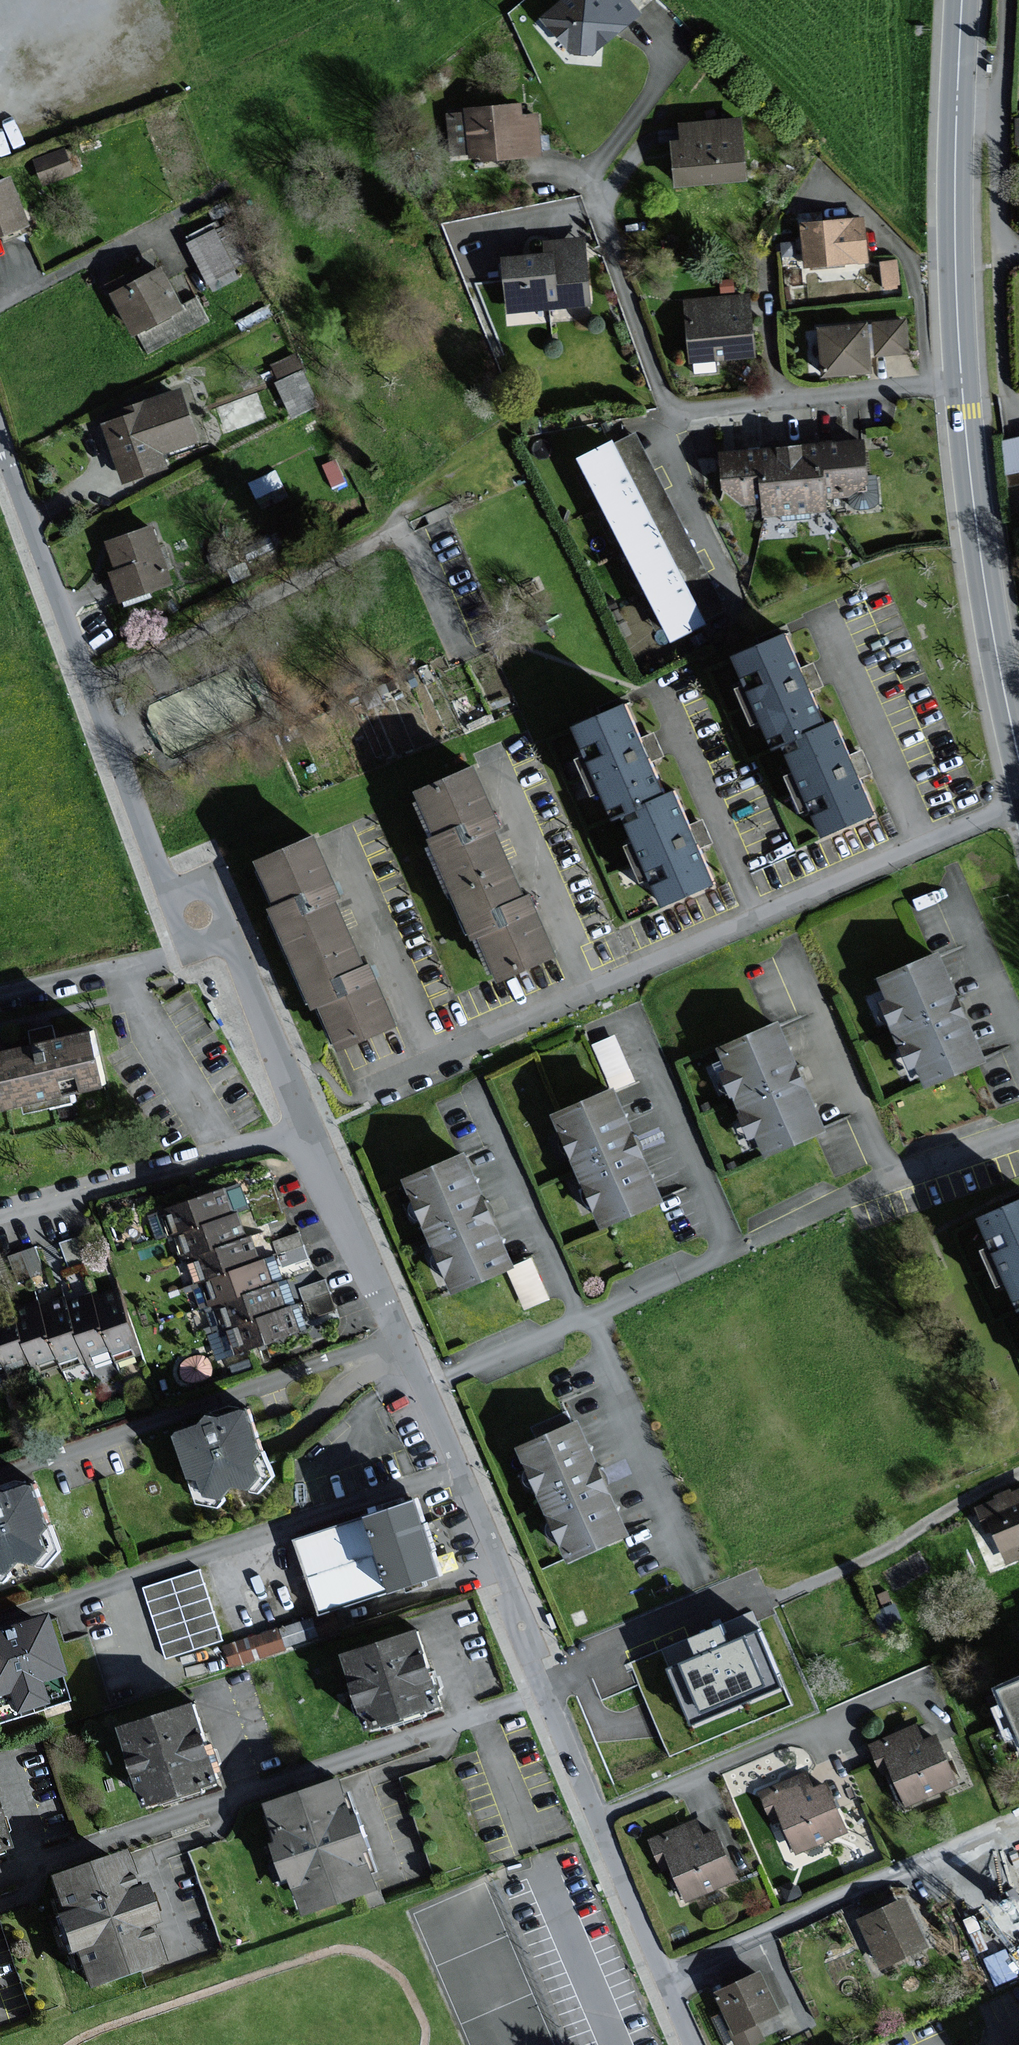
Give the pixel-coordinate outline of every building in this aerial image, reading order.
[(575,56),(597,55),(642,13),(629,0),(561,0),(540,19),(575,56)] [(466,114),(446,115),(448,153),(467,153),(468,160),(538,158),(536,118),(521,119),(520,104),(466,106),(466,114)] [(740,119),(681,126),(683,142),(671,143),(676,188),(747,180),(740,119)] [(34,156),(45,181),(79,166),(67,141),(34,156)] [(0,183),(0,240),(31,229),(12,178),(0,183)] [(866,264),(860,217),(800,225),(806,272),(866,264)] [(186,234),(211,287),(242,272),(217,219),(186,234)] [(549,253),(504,257),(509,309),(589,302),(583,238),(548,241),(549,253)] [(895,262),(879,263),(880,289),(895,288),(895,262)] [(162,267),(112,293),(133,334),(183,308),(162,267)] [(752,301),(687,303),(689,363),(754,362),(752,301)] [(904,321),(818,326),(820,381),(872,379),(871,357),(905,355),(904,321)] [(294,353),(269,364),(293,416),(318,405),(294,353)] [(183,388),(96,423),(122,487),(165,470),(160,457),(203,439),(183,388)] [(628,431),(582,455),(579,457),(586,470),(572,478),(583,498),(598,490),(611,516),(597,524),(607,544),(621,536),(633,559),(620,567),(631,586),(642,580),(655,603),(643,610),(654,631),(665,625),(672,638),(725,609),(706,573),(686,538),(667,502),(647,466),(628,431)] [(1000,438),(1007,473),(1009,472),(1011,484),(1018,482),(1018,434),(1000,438)] [(753,452),(719,455),(723,492),(749,514),(762,513),(763,516),(793,513),(825,510),(824,499),(844,497),(868,482),(864,442),(837,445),(806,447),(787,449),(779,450),(753,452)] [(152,527),(107,543),(117,570),(107,573),(117,602),(172,583),(152,527)] [(740,657),(782,749),(789,746),(836,725),(814,678),(793,632),(740,657)] [(581,727),(623,819),(629,816),(677,795),(655,747),(634,702),(581,727)] [(844,721),(836,725),(789,746),(830,836),(885,810),(865,767),(844,721)] [(481,766),(422,793),(442,836),(465,825),(474,845),(502,832),(510,828),(481,766)] [(708,841),(685,791),(677,795),(629,816),(670,906),(726,880),(708,841)] [(433,840),(480,939),(486,936),(516,922),(508,904),(531,893),(502,832),(474,845),(465,825),(442,836),(433,840)] [(321,835),(262,863),(282,905),(305,895),(314,914),(342,901),(350,897),(321,835)] [(508,904),(516,922),(486,936),(507,981),(565,953),(536,891),(531,893),(508,904)] [(356,991),(348,973),(371,962),(342,901),(314,914),(305,895),(282,905),(273,909),(320,1008),(326,1005),(356,991)] [(943,952),(880,979),(928,1093),(992,1066),(971,1017),(943,952)] [(348,973),(356,991),(326,1005),(347,1050),(405,1022),(376,960),(371,962),(348,973)] [(783,1022),(719,1049),(768,1162),(831,1135),(808,1080),(783,1022)] [(104,1033),(3,1052),(13,1106),(14,1112),(115,1093),(104,1033)] [(13,1106),(3,1052),(2,1047),(0,1047),(0,1109),(13,1106)] [(619,1087),(555,1114),(604,1228),(667,1201),(619,1087)] [(470,1153),(407,1180),(455,1293),(519,1266),(470,1153)] [(160,1212),(168,1237),(172,1236),(179,1261),(187,1259),(195,1285),(200,1283),(208,1308),(212,1307),(220,1332),(223,1331),(231,1355),(295,1335),(287,1310),(283,1312),(283,1310),(275,1287),(271,1288),(271,1287),(263,1263),(258,1264),(258,1263),(250,1239),(243,1241),(242,1240),(235,1216),(232,1217),(231,1216),(224,1192),(160,1212)] [(1018,1293),(1018,1206),(986,1221),(1018,1293)] [(94,1291),(70,1298),(70,1296),(68,1296),(44,1303),(43,1300),(41,1301),(17,1307),(16,1305),(14,1306),(0,1310),(0,1388),(10,1386),(11,1385),(11,1387),(37,1380),(38,1382),(63,1375),(64,1375),(64,1377),(90,1370),(91,1370),(91,1373),(117,1366),(118,1365),(118,1369),(143,1362),(122,1287),(98,1294),(97,1291),(94,1291)] [(200,1424),(173,1433),(197,1503),(219,1508),(234,1487),(260,1493),(273,1476),(261,1448),(246,1408),(219,1416),(208,1414),(200,1424)] [(578,1424),(519,1450),(569,1562),(628,1535),(601,1477),(578,1424)] [(6,1582),(20,1562),(46,1568),(59,1551),(31,1483),(5,1492),(0,1491),(0,1581),(6,1582)] [(975,1508),(981,1522),(986,1519),(1005,1566),(1018,1561),(1018,1490),(975,1508)] [(425,1503),(299,1539),(320,1613),(450,1576),(445,1556),(471,1548),(459,1505),(428,1514),(425,1503)] [(200,1569),(143,1588),(167,1660),(224,1641),(200,1569)] [(232,1663),(321,1635),(313,1612),(225,1640),(232,1663)] [(752,1614),(634,1662),(671,1752),(789,1705),(752,1614)] [(0,1635),(0,1727),(68,1704),(41,1622),(0,1635)] [(416,1631),(342,1656),(366,1727),(440,1703),(416,1631)] [(1005,1690),(1018,1725),(1018,1684),(1005,1690)] [(195,1703),(117,1729),(143,1808),(221,1782),(195,1703)] [(919,1725),(870,1743),(882,1775),(892,1771),(905,1807),(960,1787),(941,1736),(925,1742),(919,1725)] [(806,1771),(758,1791),(760,1796),(772,1827),(783,1823),(796,1854),(846,1834),(826,1784),(813,1789),(806,1771)] [(336,1778),(266,1801),(278,1838),(268,1842),(280,1875),(290,1872),(303,1912),(375,1888),(362,1851),(374,1847),(362,1809),(348,1814),(336,1778)] [(703,1836),(697,1820),(646,1841),(661,1876),(669,1873),(682,1904),(739,1881),(718,1829),(703,1836)] [(114,1857),(44,1880),(57,1917),(46,1921),(58,1954),(68,1951),(81,1991),(153,1967),(140,1929),(152,1926),(140,1888),(126,1893),(114,1857)] [(907,1900),(860,1919),(879,1965),(926,1946),(907,1900)] [(717,1991),(738,2044),(759,2044),(769,2041),(761,2022),(781,2013),(765,1972),(717,1991)]
